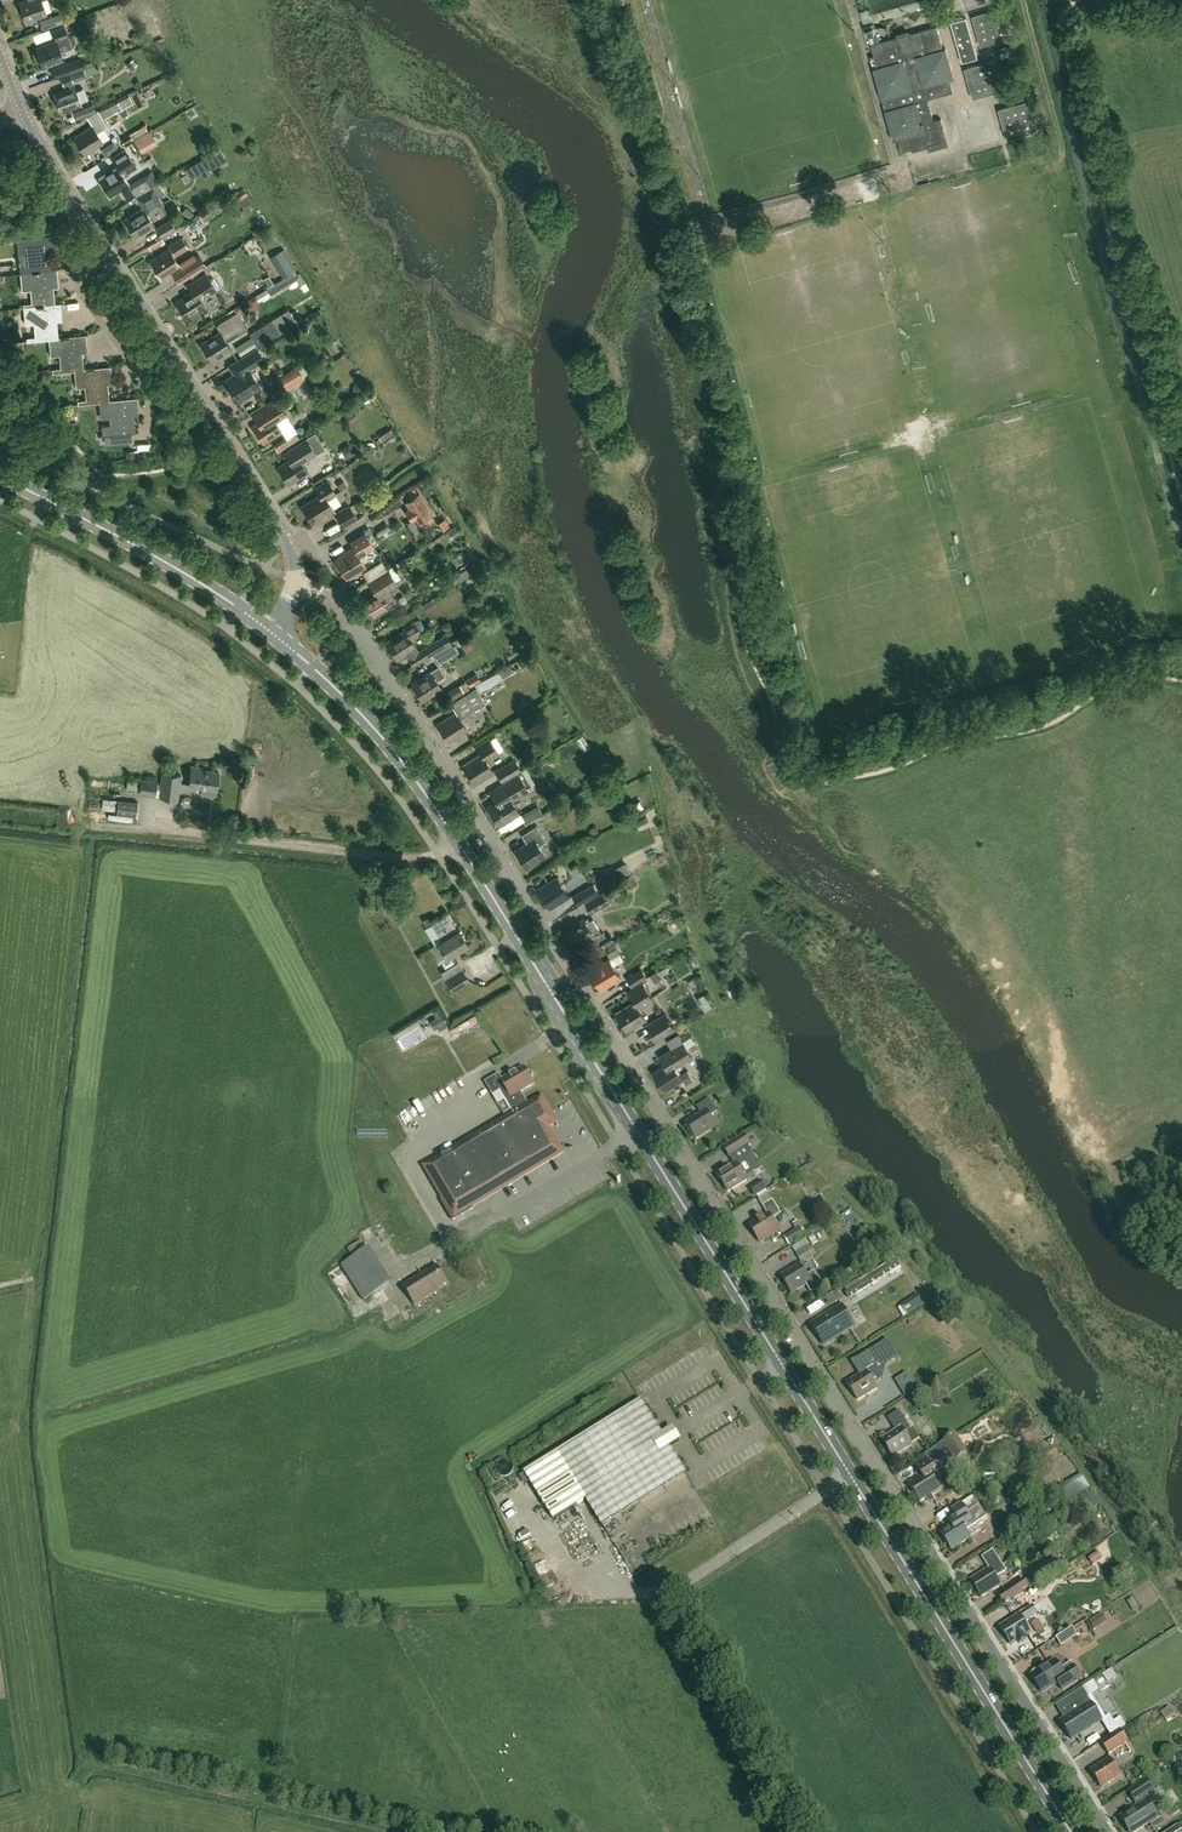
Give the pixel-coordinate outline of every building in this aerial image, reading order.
[(47,14),(42,0),(26,0),(20,2),(27,22),(47,14)] [(878,24),(929,12),(927,4),(876,16),(878,24)] [(1008,39),(1003,21),(1006,21),(1002,8),(974,16),(979,33),(977,34),(979,44),(997,39),(998,42),(1008,39)] [(63,22),(60,13),(39,20),(43,30),(63,22)] [(951,21),(962,61),(977,57),(966,17),(951,21)] [(44,68),(65,60),(62,51),(73,47),(65,24),(61,25),(62,26),(53,29),(57,40),(36,48),(44,68)] [(917,109),(929,106),(927,99),(953,92),(949,80),(954,79),(945,48),(943,49),(937,26),(871,44),(877,67),(873,68),(883,104),(898,100),(900,106),(915,102),(917,109)] [(100,60),(112,56),(108,45),(97,49),(100,60)] [(57,77),(85,67),(81,58),(53,68),(57,77)] [(980,81),(983,93),(989,92),(990,95),(1000,92),(995,74),(998,73),(994,61),(967,68),(971,86),(969,87),(970,92),(976,90),(974,85),(977,84),(976,82),(980,81)] [(73,82),(86,77),(100,71),(98,66),(97,64),(84,69),(69,74),(73,82)] [(169,77),(158,81),(162,90),(173,86),(169,77)] [(971,97),(983,93),(980,81),(976,82),(977,84),(974,85),(976,90),(970,92),(971,97)] [(88,99),(83,87),(76,90),(74,85),(53,93),(61,113),(82,106),(81,102),(88,99)] [(139,94),(146,108),(159,102),(152,88),(139,94)] [(117,101),(102,109),(106,117),(133,102),(129,95),(117,101)] [(933,121),(929,106),(917,109),(915,102),(900,106),(898,100),(883,104),(893,141),(897,139),(901,152),(911,149),(911,151),(927,147),(928,151),(948,145),(941,119),(933,121)] [(1034,133),(1029,115),(1032,114),(1028,101),(1001,109),(1006,127),(1003,128),(1005,137),(1023,133),(1024,135),(1034,133)] [(73,111),(77,119),(86,115),(82,107),(73,111)] [(92,125),(73,137),(84,156),(103,144),(102,142),(96,132),(104,127),(106,125),(102,119),(98,112),(97,110),(96,110),(96,111),(91,114),(86,116),(92,125)] [(120,139),(125,146),(148,131),(144,125),(130,134),(129,133),(120,139)] [(971,132),(976,147),(989,143),(987,137),(992,136),(989,126),(971,132)] [(150,131),(134,141),(140,150),(155,140),(150,131)] [(106,156),(118,148),(114,142),(102,150),(106,156)] [(134,156),(140,154),(134,142),(128,145),(134,156)] [(135,198),(159,183),(151,171),(129,185),(123,176),(136,167),(130,157),(124,147),(110,156),(117,167),(99,179),(110,197),(120,191),(126,200),(133,196),(135,198)] [(153,170),(159,167),(154,157),(148,160),(153,170)] [(206,157),(185,169),(190,177),(211,165),(206,157)] [(143,209),(147,215),(161,206),(164,204),(159,196),(165,192),(159,183),(135,198),(131,200),(132,203),(138,199),(143,209)] [(155,226),(147,215),(143,209),(124,220),(135,238),(155,226)] [(161,238),(176,229),(170,218),(155,228),(161,238)] [(51,270),(51,269),(48,247),(55,246),(54,235),(18,239),(19,251),(28,250),(31,269),(21,270),(21,273),(51,270)] [(189,247),(182,236),(168,245),(176,255),(189,247)] [(294,271),(297,269),(284,248),(270,257),(283,278),(294,271)] [(172,272),(180,267),(180,266),(169,249),(150,261),(161,279),(172,272)] [(180,267),(172,272),(179,282),(206,265),(199,254),(180,266),(180,267)] [(73,268),(58,269),(58,277),(73,276),(73,268)] [(24,307),(54,303),(52,281),(58,280),(57,269),(51,269),(51,270),(21,273),(23,285),(31,284),(34,303),(24,304),(24,307)] [(296,273),(294,271),(283,278),(266,288),(271,296),(295,282),(297,284),(299,283),(300,286),(306,282),(299,271),(296,273)] [(210,280),(206,272),(188,283),(192,290),(175,300),(187,319),(206,307),(201,300),(218,290),(217,289),(218,289),(219,286),(215,279),(213,278),(210,280)] [(249,310),(258,310),(258,302),(270,295),(266,289),(254,295),(249,299),(249,310)] [(214,317),(232,308),(226,294),(207,302),(214,317)] [(28,341),(49,338),(57,337),(55,315),(62,314),(60,302),(54,303),(24,307),(26,324),(36,323),(37,337),(28,338),(28,341)] [(212,360),(231,348),(227,341),(248,328),(237,311),(216,324),(219,330),(201,342),(212,360)] [(271,319),(249,334),(257,346),(279,332),(280,332),(271,319)] [(74,370),(82,368),(79,346),(86,346),(85,334),(57,337),(49,338),(51,355),(61,354),(62,368),(53,369),(53,372),(74,370)] [(260,385),(249,367),(264,358),(257,347),(234,362),(228,366),(234,376),(225,381),(237,401),(252,392),(251,390),(260,385)] [(78,403),(99,401),(108,400),(105,378),(112,377),(111,365),(82,368),(74,370),(75,381),(85,380),(87,400),(77,401),(78,403)] [(285,392),(305,379),(297,365),(276,378),(285,392)] [(311,384),(299,391),(303,399),(315,392),(311,384)] [(109,411),(111,424),(102,425),(103,435),(134,432),(131,409),(137,408),(136,397),(108,400),(99,401),(100,412),(109,411)] [(276,421),(286,414),(277,400),(253,415),(257,422),(252,425),(263,443),(283,431),(276,421)] [(353,406),(359,419),(368,414),(361,401),(353,406)] [(278,451),(288,445),(301,436),(297,429),(283,438),(273,444),(278,451)] [(288,459),(278,466),(289,484),(308,472),(302,462),(315,454),(306,439),(287,451),(284,452),(288,459)] [(321,519),(326,516),(326,513),(333,509),(327,499),(336,493),(327,480),(315,488),(319,495),(302,506),(312,522),(318,518),(321,519)] [(418,494),(406,501),(410,507),(412,509),(407,512),(410,517),(415,514),(417,518),(419,522),(430,515),(418,494)] [(343,525),(356,517),(349,505),(336,514),(343,525)] [(449,518),(440,519),(442,527),(450,526),(449,518)] [(346,577),(366,565),(359,555),(373,546),(365,532),(350,541),(354,547),(335,559),(346,577)] [(421,548),(422,556),(434,556),(433,547),(421,548)] [(377,561),(367,568),(372,575),(382,569),(377,561)] [(386,568),(371,577),(371,578),(367,581),(373,592),(360,600),(371,618),(391,607),(390,605),(395,601),(388,590),(397,584),(391,573),(388,567),(386,569),(386,568)] [(418,619),(403,628),(404,630),(386,641),(397,660),(405,655),(407,658),(406,658),(412,667),(451,642),(445,633),(418,650),(417,648),(416,648),(410,638),(420,632),(420,633),(425,630),(425,628),(420,619),(418,619)] [(464,641),(470,652),(479,647),(472,636),(464,641)] [(437,664),(458,651),(454,644),(433,657),(437,664)] [(422,701),(441,689),(436,681),(445,675),(439,665),(430,671),(411,683),(422,701)] [(456,712),(437,724),(448,742),(467,730),(460,719),(486,703),(479,692),(502,677),(498,671),(498,670),(473,685),(475,687),(450,702),(456,712)] [(470,687),(481,680),(476,673),(465,680),(470,687)] [(462,680),(449,689),(454,697),(467,688),(462,680)] [(541,736),(534,740),(537,746),(545,743),(541,736)] [(473,783),(492,771),(486,761),(498,753),(489,738),(476,746),(480,753),(462,765),(473,783)] [(501,781),(520,770),(513,759),(495,771),(501,781)] [(216,789),(218,772),(201,770),(201,768),(191,767),(189,785),(216,789)] [(495,801),(488,806),(499,824),(506,820),(511,828),(523,821),(520,816),(510,801),(528,790),(532,788),(522,771),(517,774),(501,784),(489,791),(495,801)] [(177,798),(180,774),(163,772),(160,796),(177,798)] [(155,796),(157,781),(140,779),(139,794),(155,796)] [(636,808),(645,802),(641,796),(632,801),(636,808)] [(137,816),(138,806),(139,803),(120,801),(119,814),(137,816)] [(525,867),(544,855),(538,846),(546,840),(536,824),(521,834),(526,842),(515,850),(525,867)] [(611,871),(616,880),(631,871),(626,863),(611,871)] [(550,906),(569,895),(558,877),(539,888),(550,906)] [(578,905),(599,892),(593,883),(573,896),(578,905)] [(592,914),(610,902),(603,891),(584,902),(592,914)] [(458,930),(447,913),(436,919),(431,923),(441,940),(437,943),(446,957),(468,944),(459,929),(458,930)] [(672,916),(678,934),(685,932),(679,914),(672,916)] [(584,918),(565,930),(576,948),(594,937),(596,939),(599,941),(600,941),(604,947),(615,940),(610,932),(606,935),(604,931),(602,932),(599,928),(594,919),(591,921),(589,918),(585,920),(584,918)] [(609,959),(590,971),(602,989),(621,977),(613,966),(624,959),(620,953),(619,953),(611,958),(609,959)] [(463,968),(445,979),(453,991),(470,981),(463,968)] [(632,987),(647,977),(641,968),(626,977),(632,987)] [(628,1030),(646,1018),(640,1008),(655,1000),(643,980),(627,990),(633,1001),(616,1012),(628,1030)] [(712,1004),(709,999),(700,1004),(703,1010),(712,1004)] [(441,1014),(437,1008),(432,1011),(436,1017),(429,1021),(435,1029),(438,1027),(440,1030),(448,1025),(446,1022),(447,1022),(442,1013),(441,1014)] [(715,1028),(724,1025),(719,1010),(710,1013),(715,1028)] [(476,1012),(451,1024),(454,1030),(479,1018),(476,1012)] [(655,1041),(676,1028),(666,1012),(645,1025),(655,1041)] [(399,1037),(405,1050),(428,1038),(421,1025),(399,1037)] [(665,1064),(653,1071),(665,1090),(682,1079),(686,1085),(693,1080),(688,1071),(682,1075),(676,1066),(693,1056),(683,1041),(678,1033),(667,1040),(672,1048),(660,1056),(665,1064)] [(512,1113),(527,1104),(521,1093),(534,1085),(524,1068),(502,1081),(499,1075),(485,1083),(493,1097),(500,1092),(512,1113)] [(527,1104),(512,1113),(513,1115),(490,1128),(465,1143),(422,1167),(443,1200),(441,1201),(453,1222),(474,1210),(473,1207),(496,1194),(563,1154),(549,1129),(557,1124),(541,1098),(528,1105),(527,1104)] [(696,1140),(715,1129),(708,1118),(717,1112),(709,1099),(696,1107),(700,1113),(685,1122),(696,1140)] [(415,1124),(418,1130),(428,1125),(426,1120),(415,1124)] [(783,1122),(778,1126),(787,1136),(791,1132),(783,1122)] [(730,1159),(751,1146),(744,1134),(723,1147),(730,1159)] [(735,1162),(716,1173),(728,1192),(747,1180),(745,1178),(751,1175),(743,1161),(737,1164),(735,1162)] [(526,1177),(519,1181),(524,1189),(531,1184),(526,1177)] [(389,1197),(400,1194),(396,1180),(386,1183),(389,1197)] [(751,1190),(753,1192),(756,1197),(767,1190),(761,1180),(749,1187),(751,1190)] [(760,1243),(779,1232),(771,1220),(780,1215),(768,1194),(758,1200),(767,1214),(749,1225),(760,1243)] [(855,1209),(842,1218),(854,1234),(867,1225),(855,1209)] [(789,1246),(805,1235),(797,1221),(792,1224),(795,1229),(783,1237),(789,1246)] [(805,1248),(801,1242),(792,1248),(796,1254),(802,1264),(816,1255),(810,1245),(805,1248)] [(363,1302),(392,1283),(369,1247),(341,1266),(363,1302)] [(850,1299),(901,1267),(897,1261),(846,1293),(850,1299)] [(807,1277),(799,1264),(780,1276),(791,1294),(806,1285),(811,1294),(822,1287),(813,1273),(807,1277)] [(448,1283),(437,1266),(428,1271),(427,1270),(401,1286),(414,1306),(439,1291),(438,1289),(448,1283)] [(833,1305),(841,1299),(834,1290),(826,1295),(833,1305)] [(908,1315),(915,1311),(909,1301),(902,1306),(908,1315)] [(823,1345),(842,1334),(856,1326),(844,1307),(812,1327),(823,1345)] [(859,1375),(846,1383),(857,1401),(876,1389),(874,1385),(870,1379),(873,1377),(879,1373),(878,1373),(875,1368),(873,1364),(881,1359),(883,1362),(895,1354),(887,1340),(851,1362),(859,1375)] [(897,1389),(911,1384),(907,1373),(894,1377),(897,1389)] [(942,1386),(942,1403),(952,1404),(952,1387),(942,1386)] [(893,1393),(879,1398),(883,1408),(897,1403),(893,1393)] [(662,1434),(642,1401),(525,1473),(553,1520),(586,1500),(602,1526),(687,1474),(670,1446),(679,1440),(672,1428),(662,1434)] [(905,1435),(904,1433),(910,1430),(898,1410),(887,1418),(895,1431),(881,1439),(893,1457),(912,1446),(911,1444),(920,1439),(914,1430),(905,1435)] [(955,1463),(968,1455),(955,1434),(942,1443),(955,1463)] [(1064,1452),(1055,1438),(1034,1451),(1045,1467),(1060,1457),(1059,1456),(1064,1452)] [(921,1502),(940,1490),(933,1478),(945,1471),(947,1469),(939,1457),(918,1469),(922,1475),(910,1483),(921,1502)] [(956,1470),(947,1471),(948,1481),(957,1480),(956,1470)] [(1081,1475),(1061,1486),(1068,1500),(1079,1494),(1090,1488),(1081,1475)] [(1101,1504),(1095,1495),(1090,1488),(1079,1494),(1090,1511),(1101,1504)] [(951,1524),(940,1531),(951,1550),(970,1538),(965,1531),(968,1529),(987,1517),(979,1506),(970,1511),(967,1513),(961,1504),(961,1503),(951,1509),(955,1516),(950,1519),(949,1519),(948,1519),(951,1524)] [(580,1527),(586,1523),(581,1514),(575,1517),(580,1527)] [(527,1529),(536,1523),(531,1517),(523,1523),(527,1529)] [(584,1541),(577,1529),(573,1532),(579,1543),(584,1541)] [(1040,1545),(1029,1549),(1034,1559),(1044,1555),(1040,1545)] [(981,1597),(999,1585),(995,1578),(1006,1571),(992,1550),(981,1557),(988,1568),(970,1579),(981,1597)] [(1090,1556),(1093,1562),(1104,1556),(1101,1550),(1090,1556)] [(1003,1603),(1028,1587),(1024,1579),(998,1596),(1003,1603)] [(1023,1623),(1037,1614),(1033,1606),(1018,1615),(1000,1626),(1011,1645),(1030,1633),(1023,1623)] [(1061,1647),(1078,1637),(1073,1628),(1056,1639),(1061,1647)] [(1061,1670),(1055,1661),(1039,1671),(1037,1671),(1033,1673),(1033,1675),(1031,1676),(1042,1694),(1058,1684),(1063,1691),(1082,1679),(1072,1663),(1061,1670)] [(1108,1682),(1117,1677),(1112,1669),(1103,1675),(1108,1682)] [(1060,1722),(1071,1740),(1102,1720),(1088,1698),(1089,1697),(1083,1688),(1070,1696),(1078,1710),(1064,1719),(1060,1722)] [(1168,1719),(1180,1714),(1175,1704),(1163,1709),(1168,1719)] [(1109,1755),(1128,1743),(1120,1730),(1100,1742),(1109,1755)] [(1101,1788),(1120,1776),(1109,1757),(1090,1769),(1101,1788)] [(1130,1831),(1134,1831),(1158,1817),(1145,1796),(1153,1791),(1145,1779),(1127,1791),(1135,1802),(1136,1802),(1137,1804),(1119,1816),(1130,1831)]
